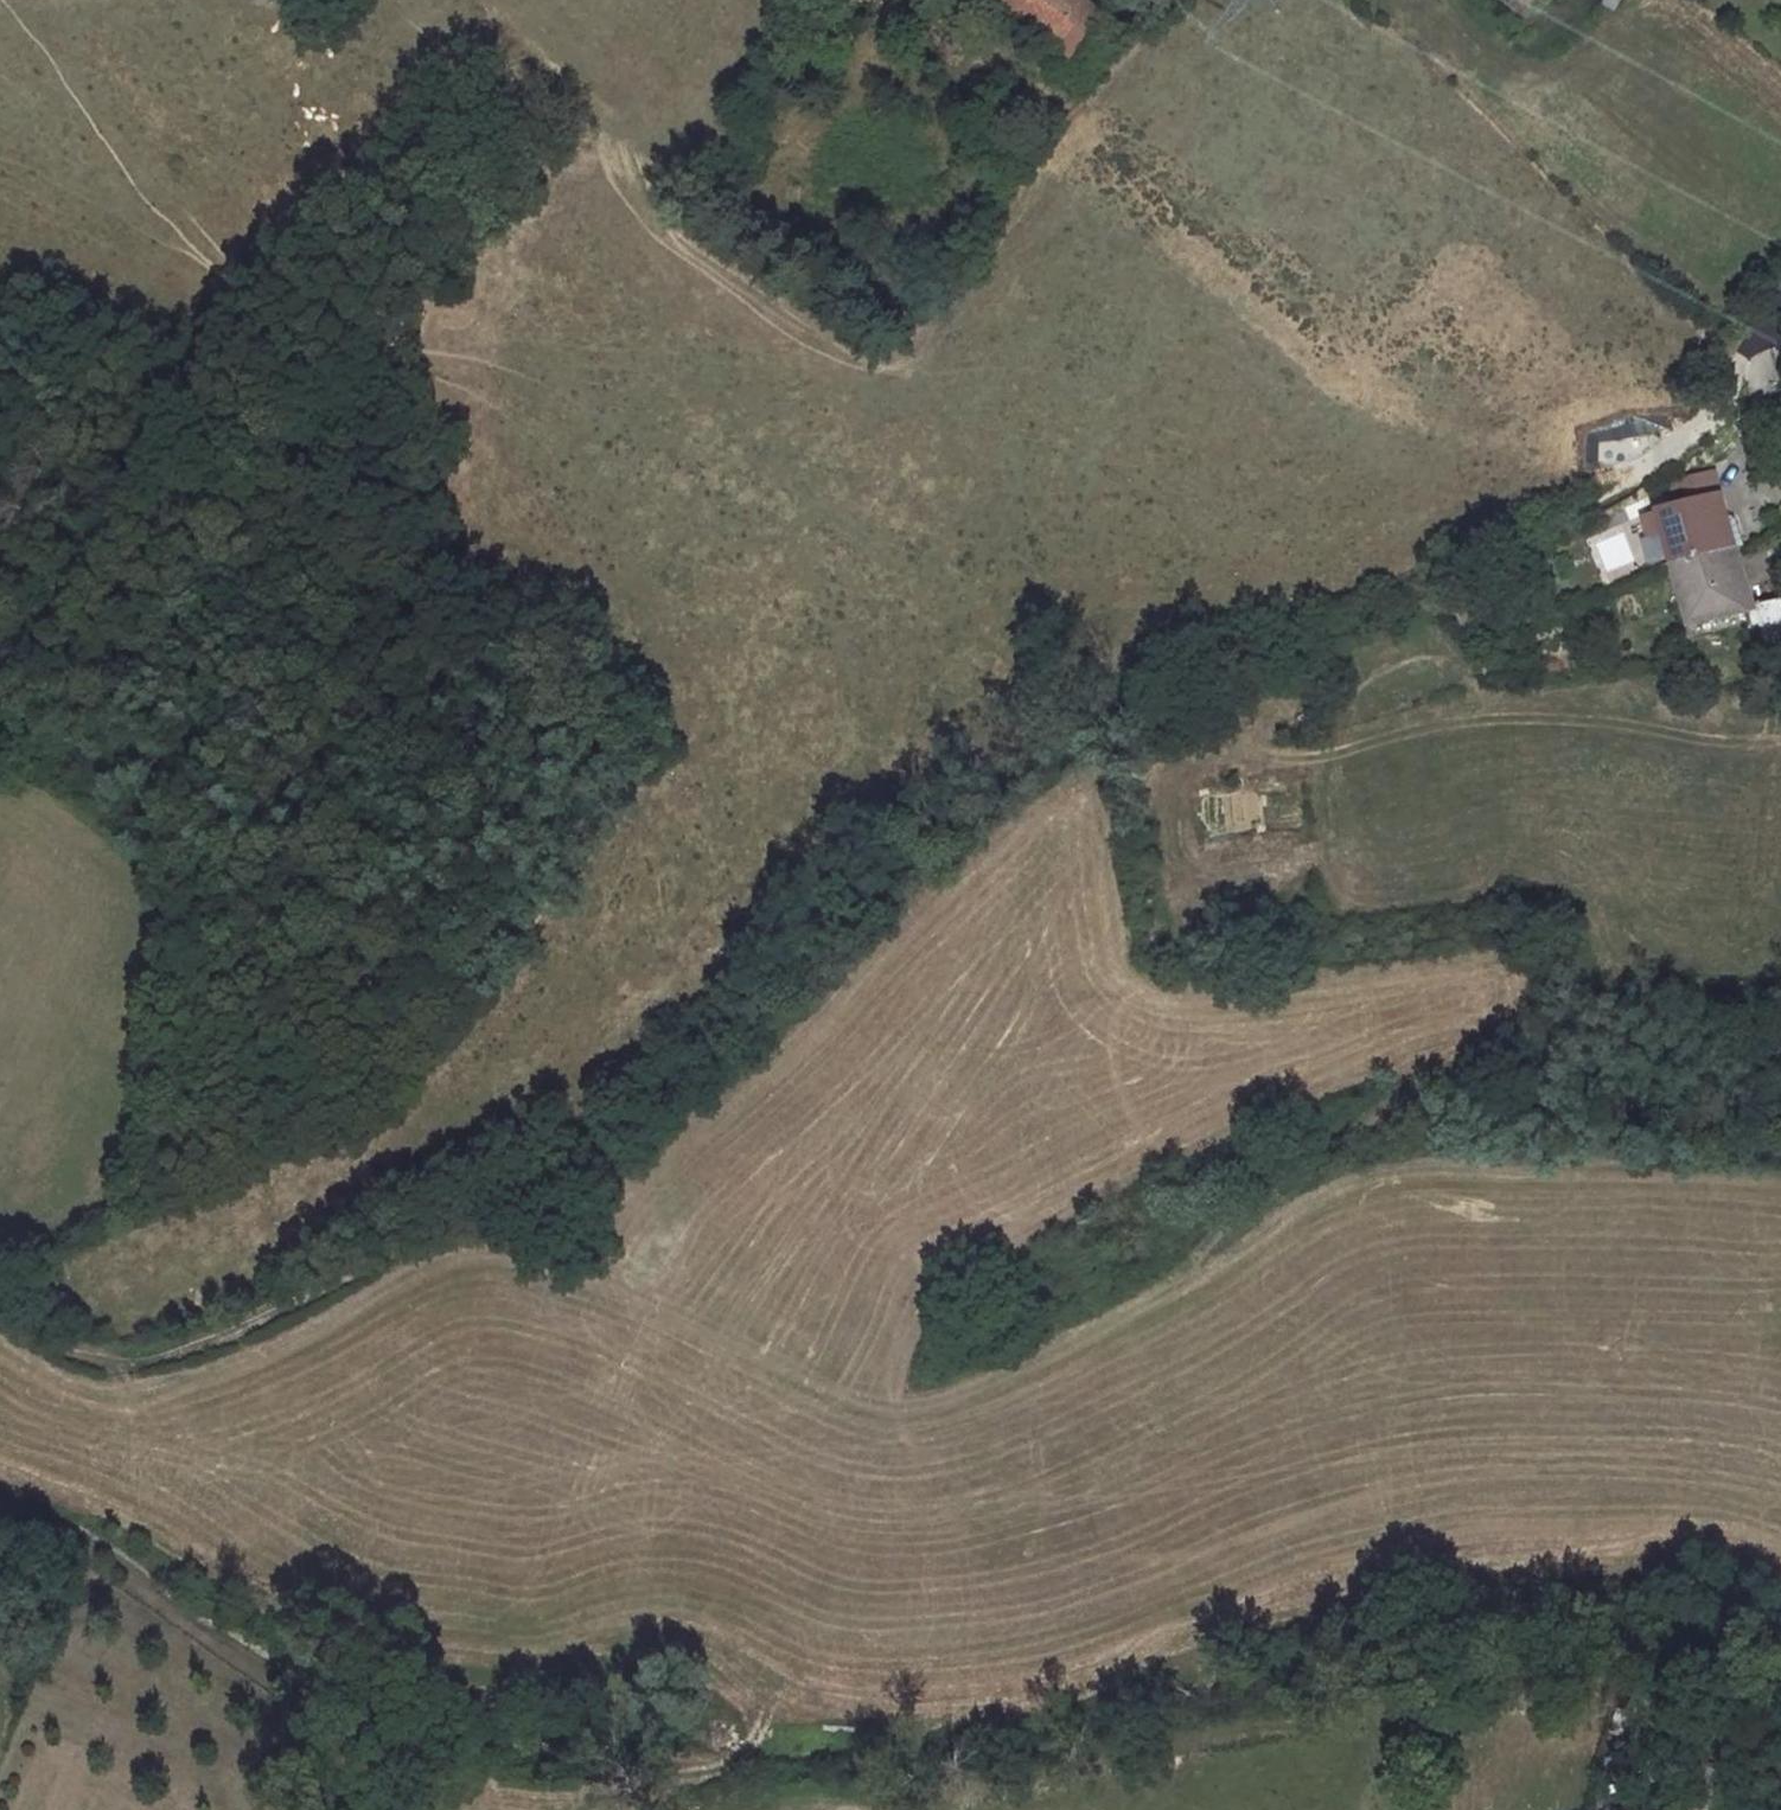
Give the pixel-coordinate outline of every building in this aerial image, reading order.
[(1027,25),(1063,53),(1080,66),(1111,25),(1079,0),(996,0),(996,1),(1027,25)] [(1052,67),(1063,53),(1027,25),(1016,39),(1052,67)] [(1673,533),(1684,561),(1720,550),(1737,545),(1726,512),(1718,491),(1688,503),(1696,524),(1673,533)] [(1720,550),(1684,561),(1702,622),(1751,605),(1755,618),(1780,610),(1776,594),(1755,599),(1737,545),(1720,550)]
